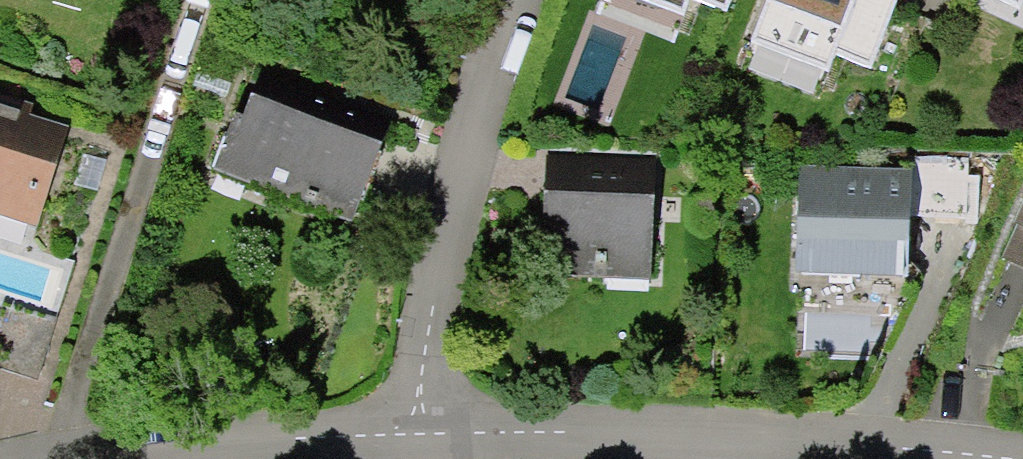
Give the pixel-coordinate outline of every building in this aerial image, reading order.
[(607,2),(683,30),(692,6),(740,24),(749,0),(608,0),(607,2)] [(753,59),(829,87),(838,63),(886,81),(916,0),(775,0),(753,59)] [(954,5),(1022,32),(1022,0),(956,0),(954,5)] [(396,128),(253,76),(217,174),(360,227),(396,128)] [(0,101),(0,219),(47,233),(80,125),(0,101)] [(662,162),(551,160),(548,273),(659,276),(662,162)] [(924,178),(803,171),(798,269),(918,276),(924,178)] [(1010,257),(1022,263),(1022,229),(1010,257)]
